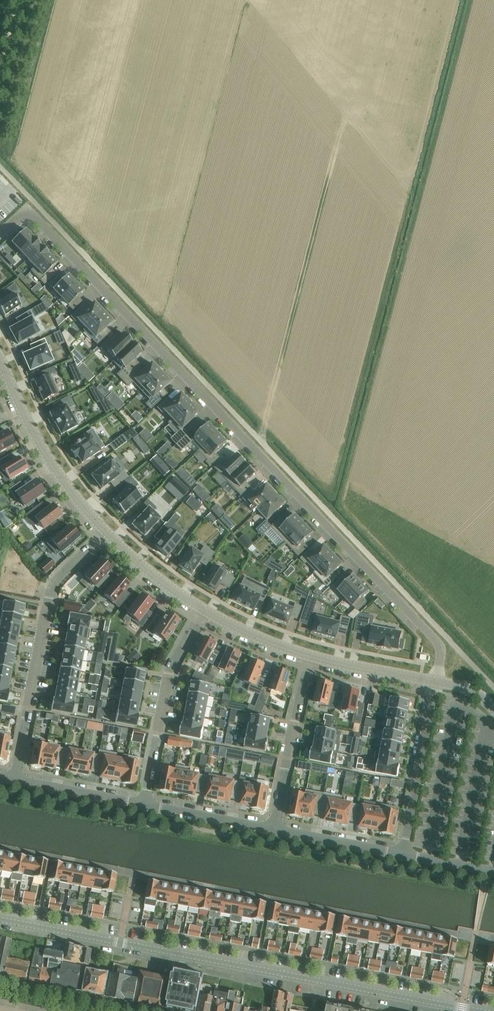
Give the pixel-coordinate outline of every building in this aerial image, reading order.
[(33,238),(25,230),(11,243),(20,251),(33,238)] [(41,247),(33,238),(20,251),(28,260),(41,247)] [(49,255),(41,247),(28,260),(35,267),(32,271),(49,255)] [(49,255),(32,271),(40,280),(44,284),(56,273),(51,269),(57,263),(49,255)] [(62,281),(58,276),(49,285),(61,297),(76,283),(68,275),(62,281)] [(84,291),(76,283),(61,297),(73,310),(82,302),(77,297),(84,291)] [(5,317),(5,316),(20,306),(21,306),(13,295),(19,291),(15,284),(3,292),(7,298),(0,303),(0,311),(5,317)] [(38,284),(31,290),(35,295),(42,288),(38,284)] [(47,299),(43,303),(48,309),(53,305),(47,299)] [(43,303),(40,305),(44,312),(49,309),(48,309),(43,303)] [(104,312),(95,303),(84,313),(80,308),(71,317),(76,321),(77,319),(86,328),(84,330),(104,312)] [(11,332),(9,333),(13,338),(14,338),(18,344),(39,333),(31,319),(34,318),(30,311),(16,319),(19,325),(10,330),(11,332)] [(84,330),(98,344),(107,336),(103,331),(113,322),(104,312),(84,330)] [(61,315),(55,320),(58,326),(65,320),(61,315)] [(66,330),(62,334),(65,340),(70,335),(66,330)] [(109,339),(101,347),(105,351),(106,350),(115,359),(113,361),(133,343),(124,333),(114,343),(109,339)] [(24,358),(22,358),(25,365),(27,364),(30,371),(52,361),(45,347),(47,346),(44,339),(30,345),(33,351),(23,355),(24,358)] [(113,361),(122,371),(118,375),(123,380),(135,369),(130,363),(142,352),(133,343),(113,361)] [(79,355),(74,360),(77,367),(84,360),(79,355)] [(128,386),(133,382),(142,391),(161,373),(152,363),(140,374),(135,369),(123,380),(128,386)] [(40,379),(35,382),(43,400),(58,394),(49,375),(56,372),(53,367),(38,374),(40,379)] [(88,369),(82,375),(88,382),(90,380),(94,376),(88,369)] [(142,391),(151,400),(146,404),(151,409),(164,396),(160,392),(170,382),(161,373),(142,391)] [(93,386),(89,389),(97,403),(99,402),(104,399),(93,386)] [(105,389),(100,393),(104,397),(109,393),(105,389)] [(112,392),(105,398),(112,405),(119,398),(112,392)] [(159,406),(158,408),(162,412),(164,410),(172,420),(190,403),(181,394),(170,404),(166,399),(159,406)] [(67,409),(74,406),(69,396),(53,405),(56,411),(50,414),(61,435),(77,426),(67,409)] [(104,399),(99,402),(104,411),(112,407),(104,399)] [(172,420),(169,423),(178,432),(180,430),(181,429),(199,413),(190,403),(172,420)] [(136,411),(131,415),(138,423),(143,418),(136,411)] [(199,451),(218,433),(209,424),(195,437),(192,440),(200,449),(199,451)] [(132,428),(122,435),(127,442),(138,434),(132,428)] [(104,447),(102,444),(94,433),(92,429),(83,435),(86,438),(79,443),(78,442),(76,443),(77,444),(71,448),(72,449),(71,450),(76,458),(77,457),(82,463),(88,459),(88,460),(100,451),(99,451),(104,447)] [(171,439),(176,444),(185,436),(180,430),(178,432),(171,439)] [(14,445),(13,442),(14,442),(11,435),(10,436),(7,431),(0,434),(0,452),(14,445)] [(206,462),(211,467),(219,458),(215,454),(227,443),(218,433),(199,451),(208,460),(206,462)] [(127,442),(122,435),(110,445),(114,451),(127,442)] [(138,435),(133,439),(137,444),(142,440),(138,435)] [(191,442),(185,436),(176,444),(182,450),(191,442)] [(15,452),(0,461),(0,474),(1,475),(5,473),(9,480),(28,469),(23,461),(21,462),(15,452)] [(247,464),(238,454),(228,464),(224,459),(215,468),(228,482),(247,464)] [(156,455),(151,459),(158,466),(163,461),(156,455)] [(94,480),(92,481),(97,487),(99,486),(101,489),(110,482),(114,487),(128,477),(123,471),(120,474),(109,460),(95,471),(97,472),(91,476),(94,480)] [(250,487),(246,483),(250,479),(256,473),(247,464),(228,482),(241,495),(250,487)] [(185,471),(178,477),(189,488),(195,482),(185,471)] [(120,495),(112,502),(115,505),(114,506),(119,512),(121,511),(123,514),(140,499),(133,491),(138,486),(130,477),(115,490),(120,495)] [(175,477),(169,483),(183,497),(189,491),(175,477)] [(20,483),(10,490),(17,500),(19,499),(25,506),(27,505),(28,506),(34,503),(32,501),(44,493),(36,480),(28,486),(27,486),(24,488),(23,488),(20,483)] [(199,485),(193,490),(197,495),(203,489),(199,485)] [(276,494),(267,485),(257,495),(253,490),(246,497),(244,499),(248,503),(250,501),(259,511),(276,494)] [(286,503),(281,497),(280,498),(276,494),(259,511),(268,520),(286,503)] [(191,496),(186,502),(191,507),(197,500),(191,496)] [(141,516),(132,525),(144,536),(160,519),(153,512),(157,508),(148,500),(137,511),(141,516)] [(38,506),(25,516),(33,526),(38,523),(43,530),(50,525),(51,527),(57,522),(55,521),(61,516),(53,505),(43,512),(38,506)] [(220,506),(214,512),(219,518),(225,512),(220,506)] [(174,514),(167,523),(171,527),(172,528),(175,524),(180,518),(174,514)] [(226,514),(220,519),(226,525),(231,520),(226,514)] [(304,524),(295,515),(285,524),(280,519),(272,526),(271,527),(285,542),(304,524)] [(1,521),(6,528),(12,524),(7,517),(1,521)] [(267,521),(258,529),(264,535),(271,527),(272,526),(267,521)] [(159,542),(155,547),(167,556),(179,542),(181,539),(169,530),(171,527),(167,523),(166,523),(162,527),(156,534),(162,539),(159,542)] [(313,534),(304,524),(285,542),(299,556),(299,555),(307,548),(303,543),(313,534)] [(58,554),(60,552),(62,553),(80,537),(77,534),(78,533),(74,528),(72,529),(70,526),(59,535),(57,534),(47,543),(55,553),(57,552),(58,554)] [(28,542),(23,546),(27,552),(32,548),(28,542)] [(253,545),(248,550),(252,554),(257,549),(253,545)] [(333,555),(324,545),(314,555),(310,550),(301,559),(305,563),(307,562),(316,572),(318,570),(333,555)] [(211,558),(215,553),(205,547),(201,554),(192,548),(189,554),(187,553),(182,560),(184,561),(180,567),(192,575),(201,562),(206,566),(211,558)] [(343,565),(333,555),(318,570),(319,571),(327,579),(323,582),(327,586),(336,578),(332,574),(343,565)] [(45,573),(55,565),(49,559),(40,567),(45,573)] [(84,577),(95,587),(96,586),(98,588),(108,577),(106,575),(111,569),(101,559),(90,571),(89,569),(84,574),(86,575),(84,577)] [(278,566),(273,570),(280,575),(287,569),(281,563),(278,566)] [(229,589),(235,579),(226,574),(227,573),(215,566),(214,568),(213,567),(209,573),(210,574),(205,583),(216,590),(220,583),(229,589)] [(292,566),(284,574),(288,578),(295,570),(292,566)] [(334,586),(338,590),(346,599),(361,584),(353,576),(347,582),(343,577),(334,586)] [(109,585),(111,587),(104,595),(114,604),(119,608),(127,599),(122,595),(130,585),(119,577),(116,580),(114,579),(109,585)] [(236,589),(232,597),(234,598),(234,600),(254,610),(259,600),(264,602),(270,589),(261,585),(258,590),(243,583),(241,586),(238,590),(236,589)] [(346,599),(353,607),(354,606),(358,611),(366,602),(362,598),(369,592),(361,584),(346,599)] [(304,589),(301,597),(307,599),(310,593),(304,589)] [(310,593),(300,622),(309,624),(318,599),(310,593)] [(145,613),(153,603),(141,595),(127,614),(132,617),(131,618),(137,623),(136,624),(142,628),(150,617),(145,613)] [(379,599),(375,603),(377,606),(378,605),(382,609),(385,606),(379,599)] [(20,616),(20,617),(22,617),(24,606),(4,602),(0,601),(0,612),(20,616)] [(302,607),(300,606),(296,605),(294,609),(272,601),(266,616),(289,624),(292,617),(297,619),(302,607)] [(80,605),(78,604),(64,602),(63,611),(78,614),(78,613),(83,608),(85,606),(80,605)] [(85,606),(83,608),(88,613),(92,608),(87,604),(85,606)] [(19,627),(20,617),(20,616),(0,612),(0,623),(19,627)] [(156,616),(146,631),(152,635),(154,633),(165,641),(170,634),(171,634),(173,631),(173,630),(179,621),(177,620),(179,619),(173,615),(172,617),(167,613),(162,620),(156,616)] [(67,626),(69,626),(87,630),(88,630),(91,618),(69,614),(67,626)] [(371,627),(373,617),(361,615),(358,618),(355,632),(364,634),(363,641),(369,642),(369,644),(378,646),(377,647),(391,650),(391,649),(399,650),(399,648),(402,649),(404,641),(400,640),(402,633),(371,627)] [(317,617),(313,633),(336,639),(338,634),(345,636),(350,619),(342,617),(340,623),(325,619),(326,618),(319,616),(319,618),(317,617)] [(17,638),(18,628),(19,627),(0,623),(0,634),(17,638)] [(67,637),(85,640),(87,630),(69,626),(67,637)] [(99,643),(106,644),(107,638),(108,634),(101,632),(99,643)] [(15,648),(17,638),(0,634),(0,645),(15,648)] [(85,640),(67,637),(65,647),(83,651),(85,640)] [(205,637),(195,657),(198,658),(196,662),(203,665),(205,662),(207,663),(208,662),(213,665),(220,653),(214,650),(218,643),(205,637)] [(99,643),(97,653),(104,654),(106,644),(99,643)] [(13,659),(15,648),(0,645),(0,656),(13,659)] [(83,651),(65,647),(63,657),(81,661),(83,651)] [(226,654),(221,652),(216,663),(221,665),(220,669),(233,675),(241,655),(238,653),(239,651),(233,648),(231,652),(228,651),(226,654)] [(127,658),(132,664),(140,656),(135,651),(127,658)] [(97,653),(95,664),(102,665),(104,654),(97,653)] [(108,654),(107,661),(120,664),(125,657),(115,655),(108,654)] [(11,670),(13,659),(0,656),(0,667),(11,670)] [(81,661),(63,657),(61,668),(79,671),(81,661)] [(246,670),(242,679),(244,680),(243,681),(250,684),(248,690),(260,695),(266,680),(260,678),(265,665),(252,660),(248,671),(246,670)] [(9,680),(11,670),(0,667),(0,678),(9,680)] [(79,671),(61,668),(59,678),(77,682),(79,671)] [(124,680),(143,684),(145,673),(126,669),(124,680)] [(270,673),(265,688),(270,690),(284,695),(291,674),(277,669),(275,675),(270,673)] [(93,674),(91,685),(98,686),(100,675),(94,674),(93,674)] [(208,677),(206,680),(212,683),(215,677),(209,674),(208,677)] [(7,691),(9,680),(0,678),(0,689),(7,691)] [(77,682),(59,678),(57,689),(75,692),(77,682)] [(143,684),(124,680),(122,690),(141,694),(143,684)] [(315,695),(317,695),(315,703),(328,706),(328,707),(335,709),(338,696),(331,694),(333,685),(329,684),(329,682),(323,681),(322,683),(320,682),(319,689),(317,688),(315,695)] [(190,693),(209,696),(211,685),(192,682),(190,693)] [(346,688),(342,712),(354,714),(353,723),(361,724),(365,704),(358,703),(360,691),(346,688)] [(7,702),(9,691),(7,691),(0,689),(0,701),(7,702)] [(75,692),(57,689),(55,700),(73,703),(75,692)] [(141,694),(122,690),(120,701),(139,704),(141,694)] [(209,696),(190,693),(188,703),(207,706),(209,696)] [(378,707),(380,696),(371,694),(369,705),(373,706),(378,707)] [(391,698),(389,709),(408,712),(410,701),(409,701),(404,700),(404,698),(398,697),(398,699),(391,698)] [(74,703),(73,703),(55,700),(53,699),(51,711),(72,715),(74,703)] [(139,704),(120,701),(118,712),(137,715),(139,704)] [(255,707),(253,711),(261,714),(265,705),(257,702),(255,707)] [(207,706),(188,703),(186,713),(205,717),(207,706)] [(249,704),(246,712),(252,713),(253,711),(255,707),(249,704)] [(13,716),(15,708),(3,706),(2,714),(13,716)] [(389,709),(387,719),(406,722),(408,712),(389,709)] [(139,716),(137,715),(118,712),(117,711),(115,723),(136,727),(139,716)] [(205,717),(186,713),(184,724),(203,728),(205,717)] [(252,715),(250,726),(268,729),(270,719),(252,715)] [(387,719),(385,729),(404,733),(406,722),(387,719)] [(204,728),(203,728),(184,724),(182,724),(180,735),(202,740),(204,728)] [(103,731),(102,738),(108,740),(109,732),(110,726),(104,725),(103,731)] [(250,726),(248,736),(266,740),(268,729),(250,726)] [(318,728),(316,738),(334,742),(336,731),(318,728)] [(385,729),(383,740),(402,744),(404,733),(385,729)] [(5,761),(10,734),(0,732),(0,761),(5,761)] [(268,740),(266,740),(248,736),(247,736),(244,748),(266,752),(268,740)] [(170,737),(168,745),(180,747),(181,745),(182,740),(176,739),(170,737)] [(332,753),(334,742),(316,738),(314,749),(332,753)] [(351,746),(358,747),(360,739),(353,738),(351,746)] [(383,740),(381,750),(400,754),(402,744),(383,740)] [(201,751),(202,744),(194,742),(192,749),(201,751)] [(42,768),(46,745),(35,743),(30,766),(42,768)] [(46,745),(42,768),(43,769),(43,767),(54,769),(56,761),(61,762),(64,749),(46,745)] [(357,755),(358,747),(351,746),(350,754),(357,755)] [(64,749),(61,762),(67,763),(65,771),(77,773),(81,752),(64,749)] [(229,749),(228,756),(236,758),(237,750),(229,749)] [(333,753),(332,753),(314,749),(312,749),(310,760),(331,764),(333,753)] [(100,778),(112,780),(116,759),(117,754),(99,750),(98,755),(96,769),(102,770),(100,778)] [(376,750),(374,761),(378,761),(379,762),(398,765),(400,754),(381,750),(381,751),(376,750)] [(81,752),(77,773),(89,775),(90,768),(96,769),(98,755),(81,752)] [(116,759),(112,780),(122,782),(122,784),(123,784),(128,756),(123,755),(122,760),(116,759)] [(128,756),(123,784),(134,786),(140,758),(128,756)] [(400,765),(398,765),(379,762),(378,761),(376,773),(398,777),(400,765)] [(300,762),(298,769),(310,771),(311,765),(312,765),(300,762)] [(172,792),(183,794),(187,772),(188,773),(189,768),(176,765),(175,770),(176,770),(172,793),(172,792)] [(160,791),(172,793),(176,770),(175,770),(164,768),(160,791)] [(353,773),(346,771),(345,780),(352,781),(353,773)] [(205,776),(188,773),(187,772),(183,794),(195,796),(196,788),(202,789),(205,776)] [(218,800),(222,779),(205,776),(202,789),(208,790),(206,798),(218,800)] [(239,782),(237,796),(242,797),(241,805),(252,807),(252,809),(257,786),(256,786),(257,781),(241,778),(240,782),(239,782)] [(222,779),(218,800),(230,802),(231,795),(237,796),(239,782),(222,779)] [(264,811),(269,788),(270,782),(258,780),(257,781),(256,786),(257,786),(252,809),(264,811)] [(392,780),(391,787),(403,789),(404,782),(392,780)] [(320,812),(324,793),(306,790),(305,795),(306,795),(302,816),(313,818),(315,811),(320,812)] [(289,816),(301,818),(302,818),(302,816),(306,795),(305,795),(294,793),(289,816)] [(324,793),(320,812),(326,813),(325,821),(336,823),(341,797),(324,793)] [(341,797),(336,823),(348,825),(350,817),(355,818),(358,805),(341,802),(342,797),(341,797)] [(358,805),(355,818),(361,819),(359,827),(371,829),(376,803),(364,801),(364,806),(358,805)] [(376,803),(371,829),(382,831),(381,833),(382,833),(387,806),(376,803)] [(387,806),(382,833),(394,836),(399,808),(387,806)] [(16,855),(5,853),(1,871),(12,874),(16,855)] [(12,874),(11,880),(16,881),(21,882),(23,876),(26,857),(16,855),(12,874)] [(36,859),(26,857),(23,876),(33,878),(37,859),(36,859)] [(48,861),(37,859),(33,878),(44,880),(48,861)] [(63,864),(51,862),(48,880),(59,883),(62,864),(63,864)] [(73,866),(62,864),(59,883),(70,885),(73,866)] [(84,868),(73,866),(70,885),(80,887),(84,868)] [(95,870),(84,868),(80,887),(91,889),(95,870)] [(105,872),(95,870),(91,889),(102,891),(105,872)] [(116,874),(105,872),(102,891),(113,893),(116,874)] [(161,883),(149,881),(145,905),(156,907),(157,901),(161,883)] [(171,885),(161,883),(157,901),(168,903),(171,885)] [(182,887),(171,885),(168,903),(178,905),(182,887)] [(193,889),(182,887),(178,905),(189,907),(193,889)] [(203,891),(193,889),(189,907),(200,909),(203,891)] [(214,893),(203,891),(200,909),(210,911),(214,893)] [(56,899),(55,903),(62,904),(64,894),(57,892),(56,899)] [(210,911),(209,917),(220,919),(221,913),(225,895),(214,893),(210,911)] [(235,897),(225,895),(221,913),(232,915),(235,897)] [(246,899),(235,897),(232,915),(242,918),(246,899)] [(256,901),(246,899),(242,918),(253,919),(256,901)] [(267,903),(256,901),(253,919),(264,922),(267,903)] [(268,922),(267,928),(278,930),(279,924),(282,906),(271,904),(268,922)] [(293,908),(282,906),(279,924),(290,926),(293,908)] [(290,926),(288,933),(299,935),(300,928),(304,910),(293,908),(290,926)] [(315,912),(304,910),(300,928),(311,931),(315,912)] [(325,914),(315,912),(311,931),(322,933),(325,914)] [(336,916),(325,914),(322,933),(333,935),(336,916)] [(351,919),(340,917),(336,935),(347,938),(351,919)] [(357,945),(358,943),(358,940),(362,921),(351,919),(347,938),(348,938),(347,943),(357,945)] [(358,940),(369,942),(372,923),(362,921),(358,940)] [(383,925),(372,923),(369,942),(379,944),(383,925)] [(394,927),(383,925),(379,944),(390,946),(394,927)] [(404,929),(394,927),(390,946),(401,948),(404,929)] [(415,931),(404,929),(401,948),(411,950),(415,931)] [(426,934),(415,931),(411,950),(422,952),(426,934)] [(436,936),(426,934),(422,952),(433,954),(436,936)] [(446,937),(436,936),(433,954),(443,956),(447,937),(446,937)] [(458,939),(447,937),(443,956),(454,958),(458,939)] [(0,940),(0,975),(3,975),(7,958),(11,941),(0,938),(0,940)] [(55,970),(51,985),(84,992),(89,968),(93,949),(67,944),(65,953),(62,971),(55,970)] [(30,981),(40,983),(45,958),(44,958),(46,951),(37,949),(36,953),(35,953),(30,981)] [(40,983),(51,985),(55,970),(62,971),(65,953),(46,949),(46,951),(44,958),(45,958),(40,983)] [(30,963),(7,958),(3,975),(27,980),(30,963)] [(84,992),(107,996),(108,989),(106,989),(109,972),(89,968),(84,992)] [(139,979),(131,978),(125,976),(126,970),(119,969),(118,975),(112,974),(108,989),(107,996),(134,1002),(139,979)] [(166,1008),(180,1010),(196,1010),(203,975),(174,969),(166,1008)] [(140,971),(139,979),(134,1002),(165,1008),(167,1000),(172,978),(140,971)] [(446,973),(440,972),(438,983),(444,984),(446,973)] [(226,1010),(241,1010),(242,1007),(244,999),(240,999),(241,991),(231,989),(230,994),(226,1010)] [(230,994),(216,991),(216,993),(212,1010),(226,1010),(230,994)] [(216,993),(211,992),(211,995),(209,994),(208,996),(202,995),(199,1010),(212,1010),(216,993)] [(294,995),(275,992),(271,1009),(272,1009),(272,1010),(291,1010),(294,995)] [(242,1007),(241,1010),(272,1010),(272,1009),(271,1009),(261,1007),(262,1003),(247,1001),(246,1008),(242,1007)]
